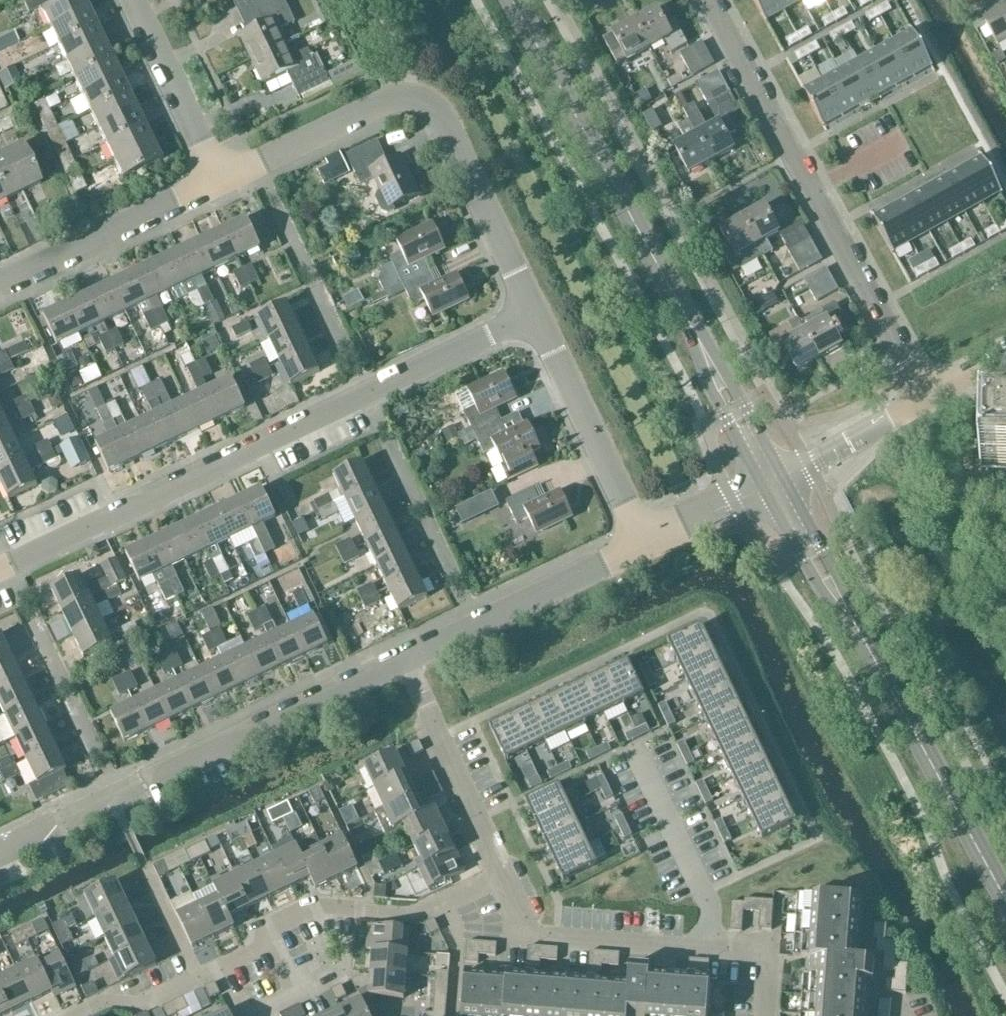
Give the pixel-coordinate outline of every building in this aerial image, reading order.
[(39,8),(50,29),(89,11),(84,0),(66,0),(51,8),(47,0),(32,0),(24,4),(29,14),(39,8)] [(252,60),(286,43),(280,30),(296,22),(286,0),(253,0),(257,7),(241,15),(249,32),(241,36),(252,60)] [(765,22),(784,11),(778,0),(753,0),(765,22)] [(801,0),(778,0),(784,11),(802,1),(801,0)] [(873,3),(871,0),(860,0),(858,1),(862,9),(873,3)] [(993,10),(981,17),(998,47),(1005,43),(1005,18),(1000,7),(1002,5),(999,0),(987,0),(993,10)] [(892,12),(888,4),(877,10),(881,18),(892,12)] [(844,9),(833,15),(837,23),(848,17),(844,9)] [(670,54),(674,53),(687,45),(675,23),(665,28),(655,10),(635,22),(650,50),(663,42),(670,54)] [(881,18),(877,10),(866,16),(870,24),(881,18)] [(50,29),(55,41),(58,46),(97,27),(89,11),(50,29)] [(826,29),(837,23),(833,15),(822,21),(826,29)] [(627,63),(650,50),(635,22),(603,39),(614,57),(622,53),(627,63)] [(841,30),(845,38),(856,32),(852,24),(841,30)] [(58,46),(60,52),(66,62),(105,44),(97,27),(58,46)] [(808,29),(797,35),(801,42),(812,37),(808,29)] [(834,44),(845,38),(841,30),(830,36),(834,44)] [(912,31),(894,41),(913,76),(932,66),(912,31)] [(801,42),(797,35),(786,41),(790,48),(801,42)] [(913,76),(894,41),(876,51),(895,86),(913,76)] [(702,42),(680,55),(686,65),(708,53),(702,42)] [(286,72),(295,90),(299,100),(333,83),(327,71),(321,74),(310,50),(293,58),(286,43),(252,60),(263,83),(286,72)] [(820,51),(816,43),(805,49),(809,57),(820,51)] [(66,62),(73,79),(112,60),(105,44),(66,62)] [(809,57),(805,49),(794,55),(799,63),(809,57)] [(876,51),(858,61),(878,96),(895,86),(876,51)] [(686,65),(692,77),(714,64),(708,53),(686,65)] [(73,79),(80,93),(82,96),(120,77),(112,60),(73,79)] [(357,61),(346,67),(351,79),(363,73),(357,61)] [(860,106),(878,96),(858,61),(840,71),(860,106)] [(21,83),(14,67),(0,74),(0,83),(4,91),(21,83)] [(860,106),(840,71),(822,80),(842,116),(860,106)] [(718,72),(696,84),(702,95),(724,83),(718,72)] [(82,96),(90,112),(128,93),(120,77),(82,96)] [(842,116),(822,80),(803,91),(823,126),(842,116)] [(724,83),(702,95),(709,106),(730,94),(724,83)] [(90,112),(97,129),(136,110),(128,93),(90,112)] [(39,116),(50,111),(45,100),(34,105),(39,116)] [(711,162),(733,150),(727,138),(736,134),(728,118),(709,129),(695,103),(683,110),(689,120),(711,162)] [(136,110),(97,129),(105,145),(144,127),(136,110)] [(39,116),(45,128),(55,123),(50,111),(39,116)] [(3,134),(14,129),(9,118),(0,122),(0,128),(3,134)] [(675,147),(686,167),(689,174),(711,162),(689,120),(678,126),(686,141),(675,147)] [(105,145),(113,162),(152,143),(144,127),(105,145)] [(55,149),(66,144),(60,133),(50,138),(55,149)] [(152,143),(113,162),(122,179),(161,160),(152,143)] [(55,149),(60,161),(71,156),(66,144),(55,149)] [(22,145),(4,154),(23,193),(40,185),(22,145)] [(394,206),(418,195),(400,157),(385,164),(379,152),(352,165),(361,184),(375,177),(382,192),(377,194),(376,199),(383,213),(388,215),(396,211),(394,206)] [(6,201),(23,193),(4,154),(0,156),(0,188),(6,201)] [(1003,194),(982,156),(980,156),(981,158),(963,168),(983,203),(1001,193),(1002,195),(1003,194)] [(344,159),(330,166),(336,178),(350,171),(344,159)] [(71,182),(82,177),(77,167),(66,172),(71,182)] [(945,178),(965,213),(983,203),(963,168),(945,178)] [(77,194),(81,192),(87,189),(82,177),(71,182),(77,194)] [(945,178),(928,188),(947,223),(965,213),(945,178)] [(910,197),(929,233),(947,223),(928,188),(910,197)] [(929,233),(910,197),(892,207),(911,243),(929,233)] [(774,251),(767,240),(779,233),(764,206),(742,218),(764,257),(774,251)] [(873,218),(892,253),(911,243),(892,207),(873,218)] [(736,273),(764,257),(742,218),(720,230),(726,240),(719,244),(736,273)] [(224,230),(238,259),(261,248),(247,219),(224,230)] [(996,226),(1000,234),(1005,231),(1005,221),(996,226)] [(425,259),(445,250),(433,224),(398,241),(403,252),(393,256),(391,261),(393,264),(384,268),(379,281),(385,294),(431,272),(425,259)] [(1000,234),(996,226),(985,232),(989,240),(1000,234)] [(201,241),(215,270),(238,259),(224,230),(201,241)] [(810,239),(788,251),(794,262),(816,250),(810,239)] [(971,240),(960,246),(964,254),(975,248),(971,240)] [(201,241),(179,251),(193,280),(198,292),(207,287),(202,276),(215,270),(201,241)] [(954,260),(964,254),(960,246),(949,252),(954,260)] [(816,250),(794,262),(800,273),(823,261),(816,250)] [(184,285),(189,296),(198,292),(193,280),(179,251),(156,262),(170,291),(184,285)] [(935,260),(924,266),(928,274),(939,268),(935,260)] [(134,273),(148,302),(170,291),(156,262),(134,273)] [(243,270),(250,286),(259,281),(251,266),(243,270)] [(918,280),(928,274),(924,266),(913,272),(918,280)] [(826,268),(804,280),(810,291),(832,279),(826,268)] [(242,290),(250,286),(243,270),(234,274),(242,290)] [(427,302),(430,309),(434,317),(469,300),(457,274),(437,284),(431,272),(385,294),(388,298),(406,289),(415,307),(427,302)] [(139,306),(145,317),(153,313),(148,302),(134,273),(111,284),(125,313),(139,306)] [(810,291),(816,302),(838,290),(832,279),(810,291)] [(89,294),(103,323),(125,313),(111,284),(89,294)] [(205,307),(214,303),(207,287),(198,292),(205,307)] [(205,307),(198,292),(189,296),(197,311),(205,307)] [(67,305),(80,334),(103,323),(89,294),(67,305)] [(269,340),(298,327),(287,303),(258,317),(269,340)] [(800,323),(801,325),(819,358),(841,346),(837,338),(850,330),(836,303),(800,323)] [(43,316),(57,345),(80,334),(67,305),(43,316)] [(153,313),(161,329),(169,325),(161,309),(153,313)] [(161,329),(153,313),(145,317),(152,333),(161,329)] [(774,348),(784,367),(793,362),(797,370),(819,358),(801,325),(800,323),(797,318),(788,323),(789,324),(769,334),(776,347),(774,348)] [(247,323),(233,330),(238,339),(251,332),(247,323)] [(269,340),(279,361),(280,363),(309,349),(298,327),(269,340)] [(108,334),(116,350),(125,346),(117,330),(108,334)] [(106,355),(116,350),(108,334),(99,339),(106,355)] [(280,363),(291,386),(320,372),(309,349),(280,363)] [(71,352),(63,356),(70,371),(79,366),(71,352)] [(10,361),(6,353),(0,356),(0,365),(10,361)] [(250,366),(254,375),(269,368),(265,359),(250,366)] [(205,360),(196,365),(203,379),(212,375),(205,360)] [(15,371),(10,361),(0,365),(0,379),(15,371)] [(203,379),(196,365),(188,369),(195,383),(203,379)] [(96,366),(79,374),(85,386),(101,378),(96,366)] [(254,375),(258,384),(273,377),(269,368),(254,375)] [(496,409),(516,399),(503,373),(470,389),(478,406),(465,412),(472,428),(475,434),(502,421),(496,409)] [(195,420),(200,429),(222,419),(208,390),(203,379),(195,383),(200,394),(186,400),(195,420)] [(232,379),(208,390),(222,419),(246,408),(232,379)] [(161,381),(151,386),(159,401),(168,396),(161,381)] [(141,422),(155,451),(178,440),(159,401),(151,386),(144,389),(156,415),(141,422)] [(58,395),(48,400),(50,405),(58,408),(63,405),(60,398),(58,395)] [(168,396),(159,401),(178,440),(200,429),(186,400),(173,406),(168,396)] [(12,404),(16,413),(31,406),(27,397),(12,404)] [(107,407),(114,422),(119,432),(133,462),(155,451),(141,422),(127,429),(115,404),(107,407)] [(36,416),(31,406),(16,413),(21,423),(36,416)] [(98,411),(105,425),(105,426),(114,422),(107,407),(98,411)] [(5,418),(0,420),(0,448),(16,440),(5,418)] [(982,420),(981,472),(1005,472),(1005,420),(982,420)] [(505,464),(501,466),(508,481),(538,467),(531,454),(540,450),(528,424),(508,433),(502,421),(475,434),(484,454),(498,448),(505,464)] [(472,428),(457,435),(460,440),(460,441),(475,434),(472,428)] [(96,444),(110,473),(133,462),(119,432),(96,444)] [(27,463),(16,440),(0,448),(0,475),(27,463)] [(34,450),(37,458),(52,451),(48,443),(34,450)] [(38,459),(27,464),(27,463),(0,475),(0,482),(9,500),(38,486),(32,473),(57,461),(52,451),(37,458),(38,459)] [(345,499),(374,485),(363,462),(334,476),(340,490),(334,493),(329,495),(334,504),(345,499)] [(374,485),(345,499),(356,521),(385,507),(374,485)] [(572,518),(560,492),(540,501),(534,488),(506,501),(517,523),(529,517),(537,534),(572,518)] [(239,500),(253,529),(276,518),(262,489),(239,500)] [(492,493),(455,511),(462,527),(499,509),(492,493)] [(318,512),(334,504),(329,495),(329,494),(313,501),(318,512)] [(244,533),(249,544),(258,540),(253,529),(239,500),(216,510),(230,539),(244,533)] [(318,512),(322,520),(337,512),(334,504),(318,512)] [(356,521),(366,544),(395,530),(385,507),(356,521)] [(221,578),(229,574),(216,546),(230,539),(216,510),(194,521),(208,550),(213,562),(221,578)] [(304,519),(292,524),(298,537),(309,532),(304,519)] [(185,561),(208,550),(194,521),(171,532),(185,561)] [(395,530),(366,544),(377,566),(406,552),(395,530)] [(163,572),(168,583),(176,579),(178,578),(172,567),(185,561),(171,532),(152,541),(149,542),(163,572)] [(267,536),(258,540),(266,556),(274,552),(267,536)] [(335,545),(340,556),(355,549),(350,538),(335,545)] [(257,560),(266,556),(258,540),(249,544),(257,560)] [(140,583),(163,572),(149,542),(126,553),(140,583)] [(340,556),(344,564),(358,557),(355,549),(340,556)] [(377,566),(388,588),(417,574),(406,552),(377,566)] [(103,593),(117,586),(117,585),(127,581),(116,560),(102,567),(108,580),(98,585),(103,593)] [(212,582),(221,578),(213,562),(205,566),(212,582)] [(388,588),(399,611),(428,598),(417,574),(388,588)] [(51,589),(62,612),(91,598),(103,593),(98,585),(87,590),(80,575),(51,589)] [(176,599),(186,594),(178,578),(168,583),(176,599)] [(168,603),(176,599),(168,583),(160,587),(168,603)] [(356,591),(361,601),(376,594),(371,583),(356,591)] [(122,596),(117,586),(103,593),(107,603),(122,596)] [(302,591),(294,595),(300,610),(309,606),(302,591)] [(91,598),(62,612),(73,635),(102,621),(96,609),(107,603),(103,593),(91,598)] [(361,601),(365,609),(380,602),(376,594),(361,601)] [(213,609),(202,614),(212,635),(221,631),(223,630),(213,609)] [(266,609),(257,613),(264,628),(273,623),(266,609)] [(248,617),(255,632),(264,628),(257,613),(248,617)] [(291,627),(305,656),(328,645),(314,616),(291,627)] [(73,635),(84,658),(113,644),(102,621),(73,635)] [(178,621),(167,627),(173,639),(184,634),(179,622),(178,621)] [(135,622),(120,629),(124,638),(139,631),(135,622)] [(269,638),(283,667),(305,656),(291,627),(278,634),(273,623),(264,628),(269,638)] [(678,663),(712,646),(702,626),(668,642),(678,663)] [(221,631),(212,635),(219,649),(228,645),(221,631)] [(13,657),(2,634),(0,635),(0,664),(13,657)] [(204,639),(210,653),(219,649),(212,635),(204,639)] [(246,649),(260,678),(283,667),(269,638),(246,649)] [(687,682),(721,666),(712,646),(678,663),(687,682)] [(246,649),(224,660),(238,689),(260,678),(246,649)] [(175,652),(167,656),(174,671),(183,667),(175,652)] [(158,660),(165,675),(174,671),(167,656),(158,660)] [(24,680),(13,657),(0,664),(0,691),(24,680)] [(201,670),(215,699),(238,689),(224,660),(201,670)] [(608,671),(624,705),(645,695),(628,661),(608,671)] [(645,678),(652,675),(647,664),(640,668),(645,678)] [(696,702),(731,685),(721,666),(687,682),(696,702)] [(201,670),(179,681),(193,710),(215,699),(201,670)] [(588,680),(605,715),(624,705),(608,671),(588,680)] [(131,673),(122,677),(129,693),(139,688),(131,673)] [(652,675),(645,678),(650,689),(657,685),(652,675)] [(113,681),(121,697),(129,693),(122,677),(113,681)] [(6,716),(35,702),(24,680),(0,691),(0,704),(6,716)] [(605,715),(588,680),(569,690),(585,724),(605,715)] [(157,692),(170,721),(193,710),(179,681),(157,692)] [(706,721),(740,705),(731,685),(696,702),(706,721)] [(566,733),(585,724),(569,690),(549,699),(566,733)] [(157,692),(134,702),(148,731),(170,721),(157,692)] [(530,708),(546,743),(566,733),(549,699),(530,708)] [(35,702),(6,716),(16,738),(45,725),(35,702)] [(134,702),(111,714),(125,743),(148,731),(134,702)] [(659,707),(664,717),(671,714),(666,703),(659,707)] [(715,740),(749,724),(740,705),(706,721),(715,740)] [(546,743),(530,708),(510,718),(527,752),(546,743)] [(671,714),(664,717),(669,728),(676,724),(671,714)] [(527,752),(510,718),(490,727),(506,762),(527,752)] [(759,744),(749,724),(715,740),(724,760),(759,744)] [(16,738),(27,761),(56,747),(45,725),(16,738)] [(647,725),(636,731),(640,738),(650,733),(647,725)] [(629,743),(640,738),(636,731),(625,736),(629,743)] [(420,740),(408,745),(413,756),(425,750),(420,740)] [(677,745),(682,756),(690,753),(685,742),(677,745)] [(608,744),(597,749),(601,757),(611,752),(608,744)] [(759,744),(724,760),(734,779),(768,763),(759,744)] [(64,771),(67,770),(56,747),(27,761),(38,783),(30,787),(37,803),(71,786),(64,771)] [(590,762),(601,757),(597,749),(587,754),(590,762)] [(406,773),(396,752),(365,767),(375,788),(406,773)] [(695,763),(690,753),(682,756),(688,767),(695,763)] [(1,773),(16,766),(12,758),(0,763),(0,770),(1,773)] [(558,768),(562,775),(572,770),(569,763),(558,768)] [(768,763),(734,779),(743,799),(777,782),(768,763)] [(1,773),(6,783),(21,776),(16,766),(1,773)] [(562,775),(558,768),(547,773),(551,780),(562,775)] [(406,773),(375,788),(384,809),(416,794),(406,773)] [(423,778),(427,788),(438,783),(434,773),(423,778)] [(596,780),(601,790),(608,787),(603,776),(596,780)] [(528,782),(531,790),(542,784),(539,777),(528,782)] [(701,795),(708,792),(703,781),(696,784),(701,795)] [(743,799),(752,818),(787,802),(777,782),(743,799)] [(438,783),(427,788),(432,799),(443,794),(438,783)] [(535,822),(569,805),(560,785),(525,801),(535,822)] [(311,790),(316,801),(325,797),(320,786),(311,790)] [(608,787),(601,790),(606,801),(613,797),(608,787)] [(708,792),(701,795),(706,806),(713,802),(708,792)] [(385,835),(395,830),(405,825),(426,815),(425,814),(416,794),(384,809),(375,813),(385,835)] [(282,818),(294,812),(289,801),(277,807),(282,818)] [(787,802),(752,818),(762,839),(796,822),(787,802)] [(569,805),(535,822),(544,841),(579,825),(569,805)] [(269,811),(274,822),(282,818),(277,807),(269,811)] [(405,825),(415,845),(446,830),(436,809),(425,814),(426,815),(405,825)] [(620,829),(627,826),(622,815),(615,819),(620,829)] [(720,834),(727,830),(722,820),(715,823),(720,834)] [(236,827),(241,837),(253,832),(248,821),(236,827)] [(544,841),(554,861),(588,844),(579,825),(544,841)] [(627,826),(620,829),(625,840),(632,836),(627,826)] [(232,842),(241,837),(236,827),(227,831),(232,842)] [(415,845),(419,854),(421,859),(415,862),(418,868),(424,865),(425,866),(456,851),(446,830),(415,845)] [(727,830),(720,834),(725,845),(732,841),(727,830)] [(311,878),(311,880),(316,889),(337,879),(322,847),(317,837),(297,846),(293,838),(292,839),(296,847),(297,847),(302,857),(301,857),(311,878)] [(322,847),(337,879),(358,869),(343,837),(322,847)] [(272,848),(276,857),(291,888),(311,878),(301,857),(302,857),(297,847),(296,847),(292,839),(272,848)] [(212,852),(206,841),(195,846),(200,857),(212,852)] [(598,865),(588,844),(554,861),(563,881),(598,865)] [(186,850),(191,862),(200,857),(195,846),(186,850)] [(374,851),(362,857),(367,867),(379,862),(374,851)] [(418,868),(426,884),(429,890),(466,872),(456,851),(425,866),(424,865),(418,868)] [(255,866),(270,898),(291,888),(276,857),(255,866)] [(165,861),(154,866),(159,877),(170,871),(165,861)] [(367,867),(372,877),(384,871),(379,862),(367,867)] [(255,866),(235,876),(250,908),(270,898),(255,866)] [(230,917),(250,908),(235,876),(214,886),(219,897),(219,896),(230,917)] [(116,881),(78,900),(88,921),(95,917),(127,902),(116,881)] [(386,885),(376,884),(375,897),(385,897),(386,885)] [(793,957),(807,958),(806,974),(804,974),(802,996),(800,1015),(864,1015),(864,1013),(865,1001),(867,981),(874,982),(875,962),(856,960),(858,940),(859,920),(861,899),(798,894),(796,915),(795,935),(793,957)] [(219,897),(199,906),(214,938),(235,927),(230,917),(219,896),(219,897)] [(753,899),(745,899),(744,903),(744,912),(752,912),(753,899)] [(761,900),(753,899),(752,912),(760,913),(761,909),(761,900)] [(773,910),(774,901),(761,900),(761,909),(765,909),(773,910)] [(136,923),(127,902),(95,917),(105,938),(136,923)] [(731,911),(740,911),(744,912),(744,903),(732,902),(731,911)] [(177,916),(192,948),(214,938),(199,906),(177,916)] [(764,921),(772,922),(773,910),(765,909),(764,921)] [(731,911),(730,923),(739,923),(740,911),(731,911)] [(53,925),(58,935),(70,930),(77,926),(72,916),(53,925)] [(436,918),(426,923),(431,933),(441,929),(436,918)] [(772,931),(772,922),(764,921),(760,921),(759,930),(772,931)] [(147,945),(136,923),(105,938),(115,958),(115,960),(147,945)] [(739,923),(730,923),(729,931),(742,932),(743,924),(739,923)] [(22,929),(28,940),(38,935),(33,924),(22,929)] [(886,933),(887,925),(874,924),(874,932),(886,933)] [(367,950),(369,950),(373,950),(408,953),(410,929),(369,926),(367,950)] [(22,929),(14,933),(19,944),(28,940),(22,929)] [(74,939),(70,930),(58,935),(63,945),(74,939)] [(885,942),(885,941),(886,933),(874,932),(873,941),(877,941),(885,942)] [(877,941),(876,954),(884,954),(884,950),(885,950),(885,942),(877,941)] [(885,950),(888,951),(897,951),(898,942),(885,941),(885,942),(885,950)] [(467,942),(466,954),(475,955),(476,942),(467,942)] [(488,943),(476,942),(475,955),(479,955),(487,956),(488,943)] [(488,943),(487,956),(496,957),(497,944),(488,943)] [(109,961),(120,982),(156,965),(147,945),(115,960),(115,958),(109,961)] [(529,947),(528,959),(536,960),(537,956),(537,947),(529,947)] [(549,957),(549,948),(537,947),(537,956),(549,957)] [(549,948),(549,957),(548,961),(557,962),(558,949),(549,948)] [(371,973),(406,976),(407,960),(417,961),(417,953),(408,953),(373,950),(371,973)] [(52,993),(55,998),(76,988),(59,951),(38,961),(53,992),(52,993)] [(598,961),(599,952),(590,951),(589,964),(598,964),(598,961)] [(888,951),(887,962),(896,963),(897,951),(888,951)] [(598,961),(610,962),(611,953),(599,952),(598,961)] [(611,953),(610,962),(610,966),(619,966),(620,954),(611,953)] [(451,955),(439,954),(438,966),(450,967),(451,955)] [(479,955),(475,955),(466,954),(466,963),(478,964),(479,955)] [(653,967),(663,968),(663,957),(654,956),(653,967)] [(663,957),(663,968),(672,969),(673,958),(663,957)] [(528,959),(527,968),(540,969),(541,960),(536,960),(528,959)] [(689,970),(699,971),(699,960),(690,959),(689,970)] [(84,960),(72,966),(77,976),(89,970),(84,960)] [(699,971),(708,972),(709,961),(699,960),(699,971)] [(38,961),(17,971),(32,1002),(52,993),(53,992),(38,961)] [(887,962),(887,963),(883,962),(883,971),(895,972),(896,963),(887,962)] [(899,972),(908,973),(909,964),(896,963),(895,972),(899,972)] [(589,964),(588,973),(601,973),(602,965),(598,964),(589,964)] [(628,985),(465,972),(461,1015),(708,1015),(711,979),(650,974),(650,967),(630,966),(629,985),(628,985)] [(32,1002),(17,971),(0,979),(0,988),(12,1012),(32,1002)] [(450,972),(437,971),(436,979),(449,981),(450,972)] [(907,985),(908,973),(899,972),(898,984),(907,985)] [(362,1000),(365,1008),(378,1001),(376,996),(404,999),(406,976),(371,973),(370,987),(358,993),(361,1000),(362,1000)] [(436,979),(436,988),(448,989),(449,981),(436,979)] [(895,984),(895,980),(886,979),(885,992),(894,993),(895,984)] [(215,981),(204,986),(210,998),(220,993),(215,981)] [(94,982),(83,987),(87,996),(99,991),(94,982)] [(331,989),(336,1001),(347,995),(341,984),(331,989)] [(907,985),(898,984),(895,984),(894,993),(906,994),(907,985)] [(12,1012),(0,988),(0,1015),(3,1015),(12,1012)] [(447,998),(448,989),(436,988),(435,997),(447,998)] [(173,1001),(178,1013),(188,1008),(183,997),(173,1001)] [(435,997),(434,1005),(446,1006),(447,998),(435,997)] [(344,1015),(370,1015),(365,1008),(362,1000),(361,1000),(341,1010),(344,1015)] [(878,1008),(891,1009),(892,1001),(879,1000),(878,1008)] [(167,1015),(171,1015),(178,1013),(173,1001),(162,1007),(167,1015)] [(293,1015),(305,1015),(307,1015),(301,1004),(290,1009),(293,1015)] [(434,1005),(433,1014),(445,1015),(446,1006),(434,1005)]
